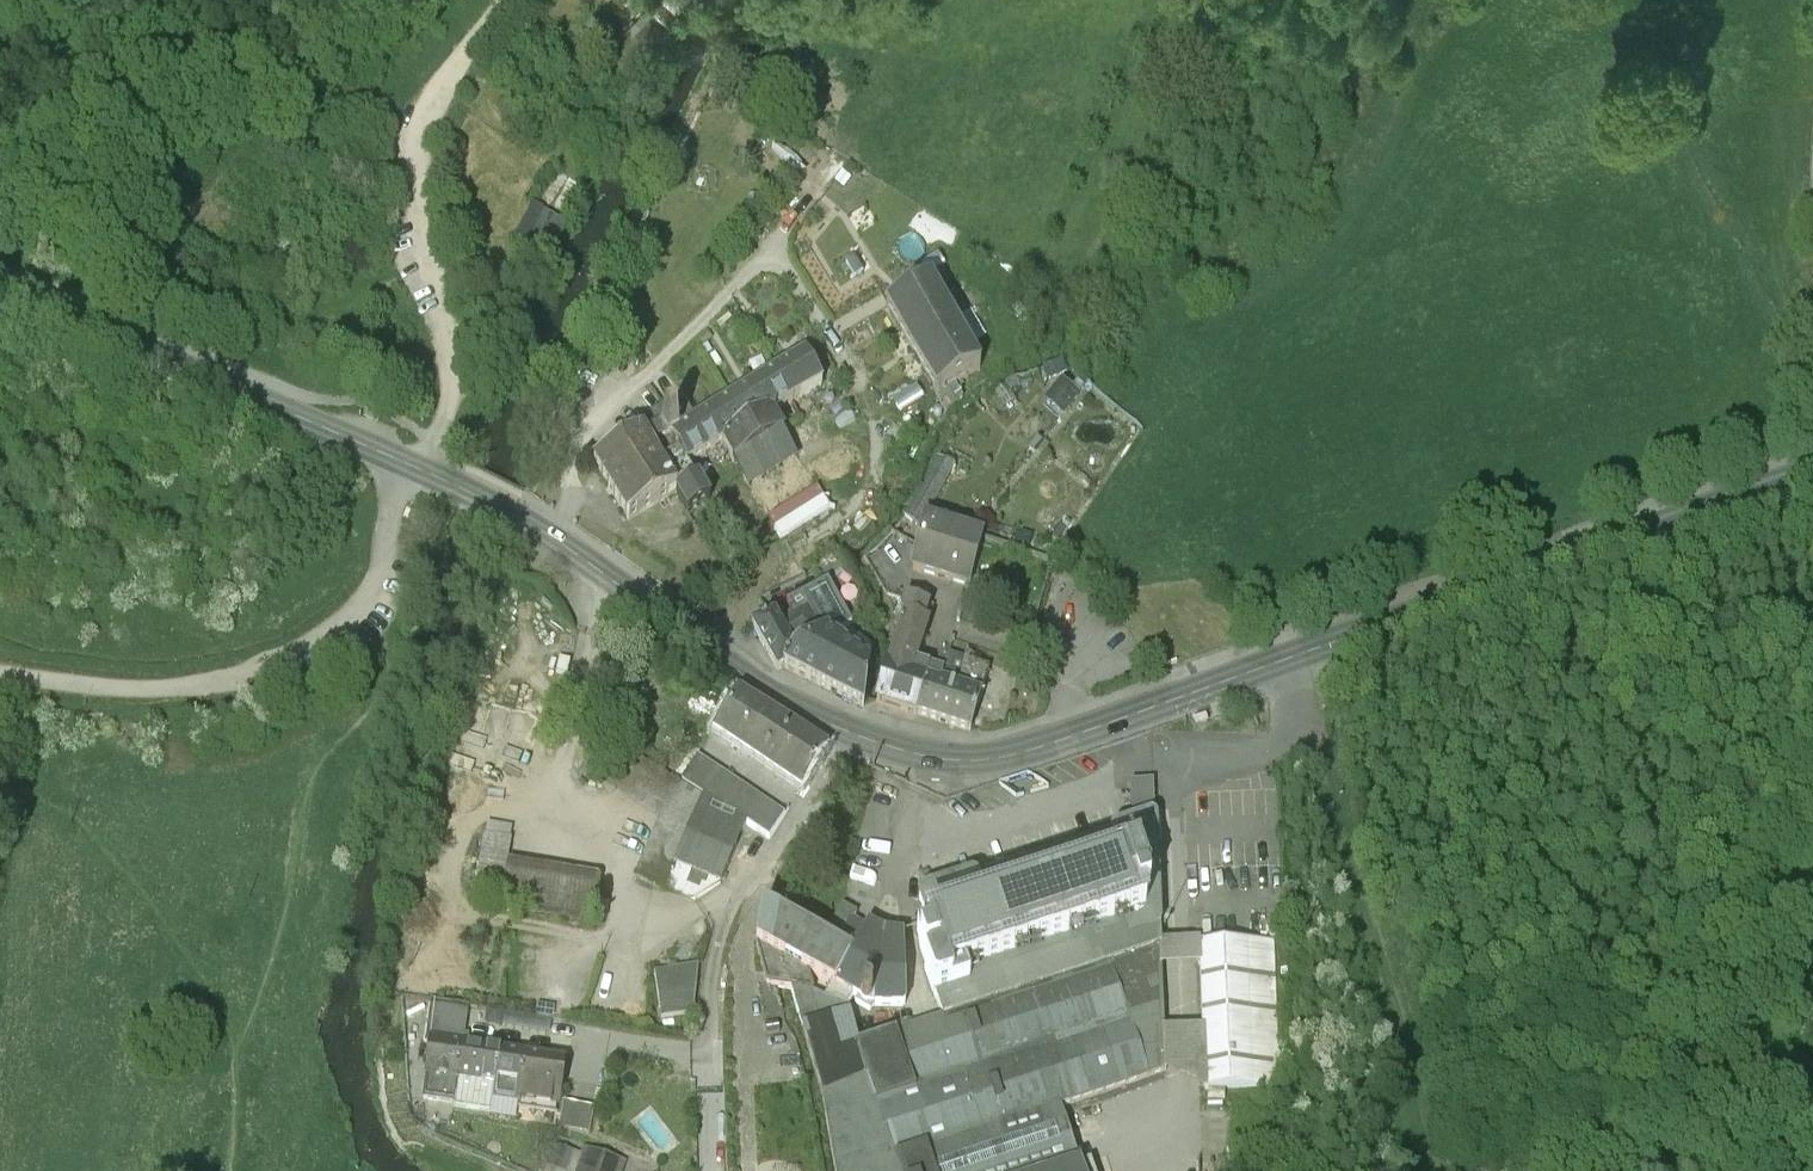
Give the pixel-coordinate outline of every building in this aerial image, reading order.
[(666,29),(646,11),(629,29),(649,47),(666,29)] [(587,192),(557,168),(535,203),(531,200),(514,234),(550,253),(587,192)] [(889,311),(946,409),(962,396),(954,383),(980,368),(931,286),(889,311)] [(822,386),(804,358),(779,373),(796,401),(822,386)] [(779,373),(756,387),(772,413),(796,401),(779,373)] [(1056,377),(1041,398),(1063,412),(1077,391),(1056,377)] [(756,387),(707,417),(722,443),(733,461),(783,432),(772,413),(756,387)] [(663,410),(638,425),(644,436),(594,465),(626,519),(675,491),(694,480),(685,465),(670,439),(677,434),(663,410)] [(677,434),(670,439),(685,465),(722,443),(707,417),(677,434)] [(783,432),(733,461),(748,486),(798,457),(783,432)] [(923,490),(904,518),(918,527),(936,500),(954,468),(937,460),(923,490)] [(694,480),(675,491),(687,512),(711,498),(699,477),(694,480)] [(927,519),(913,573),(969,591),(983,536),(927,519)] [(788,601),(796,616),(813,608),(826,634),(850,622),(828,581),(788,601)] [(890,656),(916,664),(928,626),(924,623),(928,609),(905,601),(900,616),(903,616),(890,656)] [(778,672),(783,669),(793,655),(826,634),(813,608),(796,616),(778,625),(775,618),(753,629),(778,672)] [(783,669),(862,709),(868,664),(826,634),(793,655),(783,669)] [(944,673),(916,664),(890,656),(875,702),(920,715),(929,684),(939,687),(941,682),(944,673)] [(929,684),(920,715),(970,731),(981,694),(941,682),(939,687),(929,684)] [(828,751),(740,697),(715,737),(804,791),(828,751)] [(601,781),(626,802),(662,820),(636,881),(694,905),(721,888),(746,828),(769,843),(783,818),(637,723),(601,781)] [(1131,784),(1133,824),(1154,817),(1153,783),(1131,784)] [(1159,815),(1154,817),(1133,824),(921,899),(932,931),(918,935),(920,952),(928,970),(925,971),(944,1023),(857,1055),(849,1024),(805,1036),(827,1103),(838,1170),(1089,1170),(1070,1110),(1165,1075),(1164,1029),(1163,964),(1162,946),(1159,815)] [(469,905),(589,925),(597,879),(509,864),(514,832),(482,827),(469,905)] [(773,922),(762,917),(757,952),(768,991),(783,994),(793,996),(805,1036),(849,1024),(847,1014),(853,1003),(875,1014),(904,1012),(903,941),(884,941),(868,931),(866,935),(852,927),(855,921),(842,916),(823,949),(773,922)] [(1271,1087),(1266,943),(1202,945),(1202,964),(1204,1028),(1207,1090),(1271,1087)] [(1202,964),(1202,945),(1180,946),(1162,946),(1163,964),(1180,964),(1202,964)] [(692,1016),(697,967),(656,974),(660,1020),(692,1016)] [(426,1037),(432,1038),(462,1043),(468,1009),(431,1003),(426,1037)] [(1164,1029),(1165,1075),(1183,1081),(1207,1090),(1204,1028),(1182,1029),(1164,1029)] [(492,1096),(499,1048),(462,1043),(432,1038),(422,1102),(489,1112),(492,1096)] [(556,1115),(564,1057),(499,1048),(492,1096),(520,1100),(519,1110),(556,1115)] [(593,1112),(564,1107),(560,1130),(589,1136),(593,1112)] [(555,1170),(578,1170),(582,1159),(561,1152),(555,1170)] [(585,1153),(582,1159),(578,1170),(622,1170),(623,1166),(585,1153)]
